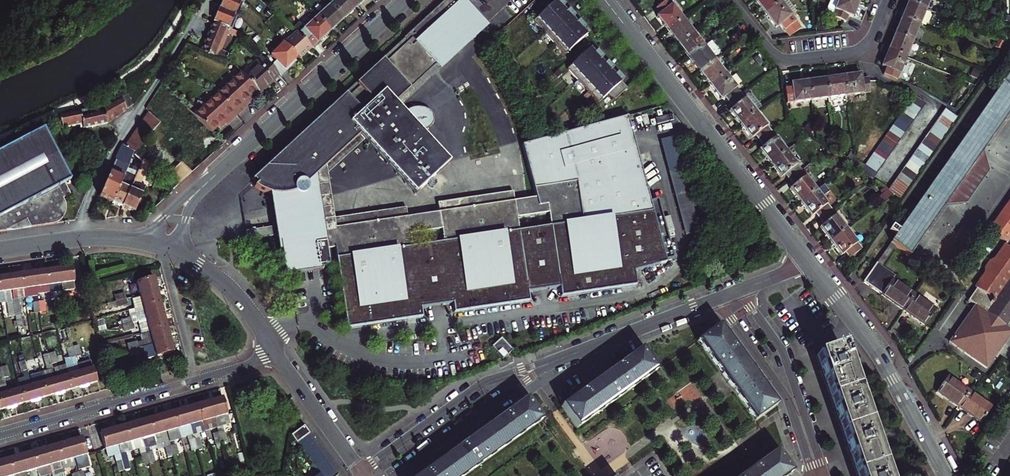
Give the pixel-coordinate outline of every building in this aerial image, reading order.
[(234,0),(223,0),(219,8),(232,13),(236,1),(234,0)] [(254,188),(255,188),(256,189),(257,189),(257,190),(258,190),(259,190),(260,191),(261,191),(262,191),(263,192),(264,192),(265,192),(266,192),(267,193),(268,193),(269,193),(270,193),(271,194),(272,194),(273,194),(274,194),(275,194),(276,194),(277,194),(278,194),(279,194),(280,194),(281,194),(282,194),(283,194),(284,194),(285,194),(286,194),(287,194),(288,194),(289,193),(290,193),(291,193),(292,193),(293,192),(297,223),(277,226),(278,234),(284,276),(322,270),(321,265),(328,265),(326,248),(334,247),(346,329),(422,317),(421,308),(452,303),(453,313),(530,302),(528,292),(559,288),(560,297),(637,286),(635,272),(660,268),(659,268),(667,267),(654,220),(659,219),(657,208),(652,209),(629,120),(525,146),(537,201),(515,204),(513,193),(438,204),(440,216),(408,220),(407,209),(334,219),(322,221),(316,178),(361,137),(365,141),(416,196),(450,164),(421,133),(423,132),(424,131),(425,129),(426,128),(427,126),(427,124),(428,123),(428,121),(427,119),(427,117),(426,116),(425,114),(424,113),(423,112),(421,111),(420,110),(418,109),(416,109),(415,109),(413,109),(411,109),(409,110),(408,111),(406,112),(405,113),(404,114),(400,109),(396,105),(438,66),(441,68),(439,70),(440,70),(476,37),(490,25),(474,8),(470,11),(462,3),(466,0),(447,0),(404,39),(405,40),(408,44),(386,64),(383,61),(357,86),(359,89),(350,97),(347,94),(253,181),(257,186),(256,186),(254,188)] [(330,6),(343,20),(356,8),(348,0),(337,0),(330,6)] [(356,8),(365,0),(348,0),(356,8)] [(462,3),(470,11),(474,8),(467,0),(466,0),(462,3)] [(589,35),(588,34),(588,35),(584,30),(587,27),(581,21),(578,23),(574,19),(577,16),(571,10),(568,12),(564,8),(567,5),(562,0),(559,0),(535,22),(566,56),(589,35)] [(567,5),(564,8),(568,12),(571,10),(571,9),(563,0),(562,0),(567,5)] [(683,19),(670,2),(669,0),(668,0),(657,8),(659,10),(661,13),(657,17),(663,25),(665,26),(668,31),(683,19)] [(764,14),(780,2),(778,0),(754,0),(764,14)] [(790,16),(795,12),(786,0),(782,0),(780,2),(790,16)] [(856,0),(838,0),(832,17),(845,22),(848,16),(852,18),(859,1),(856,0)] [(908,2),(926,9),(930,0),(909,0),(908,2)] [(780,2),(764,14),(775,27),(779,24),(789,37),(800,28),(790,16),(780,2)] [(926,9),(908,2),(902,17),(920,24),(926,9)] [(343,20),(330,6),(317,18),(330,32),(343,20)] [(226,28),(232,13),(219,8),(213,23),(226,28)] [(572,10),(571,10),(577,16),(574,19),(578,23),(581,21),(581,20),(572,10)] [(902,17),(895,34),(913,41),(920,24),(902,17)] [(300,23),(295,27),(313,49),(330,32),(317,18),(305,29),(300,23)] [(683,19),(668,31),(671,35),(679,44),(694,33),(683,19)] [(582,21),(581,21),(587,27),(584,30),(588,35),(588,34),(589,35),(592,32),(582,21)] [(213,23),(208,36),(221,41),(226,28),(213,23)] [(230,29),(240,33),(241,29),(231,25),(230,29)] [(301,60),(313,49),(297,33),(285,44),(301,60)] [(689,58),(705,46),(694,33),(679,44),(686,55),(689,58)] [(913,41),(895,34),(889,50),(907,57),(913,41)] [(213,59),(221,41),(208,36),(202,53),(213,59)] [(438,66),(396,105),(400,109),(477,38),(476,37),(440,70),(439,70),(441,68),(438,66)] [(256,186),(257,186),(253,181),(347,94),(350,97),(359,89),(357,86),(383,61),(386,64),(408,44),(405,40),(251,181),(256,186)] [(595,46),(592,49),(592,50),(596,54),(599,51),(604,57),(605,57),(595,46)] [(715,60),(705,46),(689,58),(692,62),(700,72),(715,60)] [(592,49),(569,70),(600,104),(610,94),(616,100),(629,89),(623,82),(625,80),(625,79),(619,73),(616,76),(612,72),(615,69),(614,68),(609,62),(606,65),(602,61),(605,58),(604,57),(599,51),(596,54),(592,50),(592,49)] [(907,57),(889,50),(882,66),(887,68),(884,75),(897,80),(907,57)] [(757,56),(753,60),(758,67),(763,63),(757,56)] [(605,58),(602,61),(606,65),(609,62),(614,68),(615,68),(606,57),(605,58)] [(269,69),(279,78),(288,68),(278,59),(269,69)] [(710,86),(726,74),(715,60),(700,72),(710,86)] [(263,96),(279,78),(269,69),(260,61),(254,67),(259,71),(247,84),(259,93),(263,96)] [(615,69),(612,72),(616,76),(619,73),(625,79),(616,68),(615,69)] [(891,242),(897,246),(910,256),(1009,113),(1009,73),(891,242)] [(730,101),(740,93),(726,74),(710,86),(723,102),(725,105),(730,101)] [(862,74),(844,76),(847,96),(872,93),(870,79),(863,80),(862,74)] [(828,78),(830,98),(847,96),(844,76),(828,78)] [(810,80),(813,100),(830,98),(828,78),(810,80)] [(252,100),(259,93),(247,84),(241,79),(221,99),(241,118),(250,109),(246,105),(252,100)] [(793,82),(794,88),(787,88),(789,102),(813,100),(810,80),(793,82)] [(732,104),(734,107),(730,110),(741,124),(756,112),(755,110),(745,97),(741,92),(740,93),(730,101),(732,104)] [(750,93),(745,97),(755,110),(760,107),(750,93)] [(926,104),(914,95),(910,101),(922,109),(926,104)] [(127,110),(123,98),(116,101),(120,114),(127,110)] [(241,118),(221,99),(199,121),(214,137),(221,130),(227,124),(231,128),(241,118)] [(246,105),(250,109),(256,104),(252,100),(246,105)] [(108,104),(72,112),(57,116),(58,121),(59,128),(76,125),(77,129),(79,128),(80,129),(105,125),(120,114),(116,101),(108,104)] [(906,107),(918,115),(922,109),(910,101),(906,107)] [(902,113),(914,121),(918,115),(906,107),(902,113)] [(946,109),(942,114),(954,123),(958,117),(946,109)] [(772,132),(756,112),(741,124),(752,139),(756,135),(758,137),(761,141),(772,132)] [(149,113),(134,135),(142,142),(148,133),(158,121),(149,113)] [(898,118),(910,126),(914,121),(902,113),(898,118)] [(937,120),(950,129),(954,123),(942,114),(937,120)] [(894,124),(906,132),(910,126),(898,118),(894,124)] [(933,126),(946,134),(950,129),(937,120),(933,126)] [(225,134),(231,128),(227,124),(221,130),(225,134)] [(902,138),(906,132),(894,124),(890,130),(902,138)] [(929,132),(941,140),(946,134),(933,126),(929,132)] [(886,135),(898,144),(902,138),(890,130),(886,135)] [(6,231),(6,230),(27,220),(28,228),(51,225),(56,223),(59,221),(61,219),(62,218),(64,216),(65,211),(65,207),(64,203),(62,200),(69,196),(64,185),(69,182),(43,131),(6,152),(0,155),(0,232),(6,231)] [(787,151),(772,132),(761,141),(763,144),(765,146),(760,149),(771,163),(787,151)] [(938,146),(941,140),(929,132),(925,137),(938,146)] [(134,135),(126,147),(133,150),(132,153),(134,155),(142,142),(134,135)] [(882,141),(894,149),(898,144),(886,135),(882,141)] [(322,221),(334,219),(328,174),(365,141),(361,137),(316,178),(322,221)] [(921,143),(934,152),(938,146),(925,137),(921,143)] [(878,147),(890,155),(894,149),(882,141),(878,147)] [(214,143),(206,145),(207,152),(216,151),(214,143)] [(930,157),(934,152),(921,143),(917,149),(930,157)] [(125,146),(122,145),(99,197),(112,203),(124,177),(128,166),(132,153),(133,150),(126,147),(125,146)] [(858,145),(856,152),(865,154),(866,147),(858,145)] [(874,153),(885,161),(890,155),(878,147),(874,153)] [(913,155),(926,163),(930,157),(917,149),(913,155)] [(788,176),(791,180),(802,171),(787,151),(771,163),(782,178),(786,174),(788,176)] [(870,158),(882,167),(885,161),(874,153),(870,158)] [(909,160),(921,169),(926,163),(913,155),(909,160)] [(877,173),(882,167),(870,158),(866,165),(877,173)] [(133,184),(122,207),(134,212),(146,187),(139,184),(148,163),(141,160),(140,161),(142,163),(133,184)] [(905,166),(917,175),(921,169),(909,160),(905,166)] [(192,173),(182,164),(172,175),(181,184),(192,173)] [(862,171),(873,178),(873,179),(877,173),(866,165),(865,165),(862,171)] [(901,172),(913,180),(917,175),(905,166),(901,172)] [(669,171),(683,235),(699,232),(685,168),(669,171)] [(801,202),(817,191),(802,171),(791,180),(793,182),(795,185),(790,188),(801,202)] [(897,178),(909,186),(913,180),(901,172),(897,178)] [(122,207),(133,184),(126,181),(127,178),(124,177),(112,203),(122,207)] [(893,184),(905,192),(909,186),(897,178),(893,184)] [(894,193),(901,198),(905,192),(893,184),(889,190),(894,193)] [(801,202),(812,216),(816,213),(818,215),(820,218),(832,210),(822,198),(830,192),(825,185),(817,191),(801,202)] [(1009,279),(1009,203),(990,231),(1007,243),(995,260),(990,261),(985,268),(985,274),(976,288),(977,288),(969,300),(975,304),(984,292),(995,300),(1009,279)] [(831,241),(847,229),(838,219),(832,210),(820,218),(823,222),(824,224),(820,227),(831,241)] [(6,230),(6,231),(28,228),(27,220),(6,230)] [(278,234),(277,226),(245,230),(247,239),(278,234)] [(862,249),(847,229),(831,241),(842,256),(847,252),(851,258),(862,249)] [(897,246),(891,242),(877,264),(882,267),(897,246)] [(894,276),(882,267),(877,264),(864,282),(899,307),(907,313),(925,326),(936,310),(892,279),(894,276)] [(71,268),(59,270),(61,284),(62,291),(63,296),(65,306),(79,303),(78,297),(76,298),(75,290),(71,268)] [(46,271),(48,286),(50,293),(62,291),(61,284),(59,270),(46,271)] [(48,286),(46,271),(34,273),(36,288),(37,295),(50,293),(48,286)] [(37,295),(36,288),(34,273),(22,275),(24,290),(26,299),(38,297),(37,295)] [(150,290),(165,286),(162,274),(147,278),(150,288),(150,290)] [(24,290),(22,275),(9,277),(11,292),(13,300),(17,300),(26,299),(24,290)] [(11,292),(9,277),(0,278),(0,300),(0,301),(8,300),(9,305),(14,304),(13,300),(11,292)] [(995,300),(984,292),(975,304),(949,342),(986,367),(1009,333),(1009,330),(1005,327),(1006,325),(1009,319),(1009,279),(995,300)] [(151,291),(143,293),(146,302),(153,300),(154,301),(168,298),(165,286),(150,290),(151,291)] [(126,296),(136,294),(134,288),(124,291),(126,296)] [(171,310),(168,298),(154,301),(157,314),(171,310)] [(160,326),(175,322),(171,310),(157,314),(148,316),(152,328),(160,326)] [(132,320),(142,318),(141,312),(131,314),(132,320)] [(163,337),(178,334),(175,322),(160,326),(163,337)] [(708,333),(697,341),(755,422),(777,406),(719,325),(708,333)] [(152,354),(181,346),(178,334),(163,337),(149,341),(139,344),(140,349),(150,346),(152,354)] [(139,344),(149,341),(147,335),(137,338),(139,344)] [(512,350),(501,338),(492,347),(503,359),(512,350)] [(817,357),(858,475),(885,475),(842,348),(817,357)] [(576,429),(657,371),(641,349),(561,407),(576,429)] [(88,357),(76,360),(77,364),(78,369),(82,383),(95,380),(88,357)] [(70,386),(82,383),(78,369),(77,364),(65,367),(66,372),(70,386)] [(54,375),(58,390),(70,386),(66,372),(65,367),(65,365),(53,369),(55,375),(54,375)] [(5,389),(3,376),(1,366),(0,366),(0,406),(10,403),(5,389)] [(46,393),(58,390),(54,375),(53,376),(52,369),(48,370),(40,372),(42,379),(46,393)] [(46,393),(42,379),(40,372),(28,376),(29,382),(34,397),(46,393)] [(959,407),(981,423),(992,407),(949,376),(938,392),(959,407)] [(22,400),(34,397),(29,382),(18,385),(22,400)] [(10,403),(22,400),(18,385),(5,389),(10,403)] [(218,400),(224,422),(226,429),(229,439),(234,438),(229,421),(236,419),(229,397),(218,400)] [(419,475),(465,475),(542,420),(526,399),(419,475)] [(206,403),(212,425),(224,422),(218,400),(206,403)] [(194,407),(200,429),(202,436),(207,434),(214,432),(212,425),(206,403),(194,407)] [(202,436),(200,429),(194,407),(181,410),(187,432),(190,439),(197,437),(202,436)] [(176,436),(187,432),(181,410),(170,414),(176,436)] [(158,417),(166,446),(167,451),(175,449),(173,444),(178,442),(176,436),(170,414),(158,417)] [(146,421),(154,449),(159,448),(166,446),(158,417),(146,421)] [(134,424),(142,453),(149,451),(154,449),(146,421),(134,424)] [(135,455),(142,453),(134,424),(122,427),(130,456),(135,455)] [(304,426),(291,435),(297,443),(309,434),(310,434),(304,426)] [(130,456),(122,427),(110,431),(118,460),(125,458),(130,456)] [(222,430),(226,445),(230,443),(229,439),(226,429),(222,430)] [(202,436),(205,446),(210,444),(207,434),(202,436)] [(309,434),(297,443),(301,449),(314,440),(309,434)] [(87,438),(75,441),(81,463),(93,459),(87,438)] [(314,440),(301,449),(305,455),(318,446),(314,440)] [(75,441),(63,444),(67,459),(69,466),(81,463),(75,441)] [(178,442),(181,453),(186,451),(183,441),(178,442)] [(54,462),(67,459),(63,444),(50,448),(54,462)] [(318,446),(305,455),(309,461),(322,452),(318,446)] [(42,466),(54,462),(50,448),(38,451),(42,466)] [(38,451),(26,455),(30,469),(36,467),(39,475),(45,473),(42,466),(38,451)] [(777,451),(742,475),(788,475),(792,473),(784,462),(777,451)] [(309,461),(314,467),(326,458),(322,452),(309,461)] [(14,458),(19,475),(26,475),(25,471),(30,469),(26,455),(14,458)] [(128,468),(133,466),(130,456),(125,458),(128,468)] [(14,458),(2,462),(6,475),(19,475),(14,458)] [(316,469),(318,473),(331,464),(326,458),(314,467),(316,469)] [(320,475),(325,475),(334,469),(331,464),(318,473),(320,475)]
